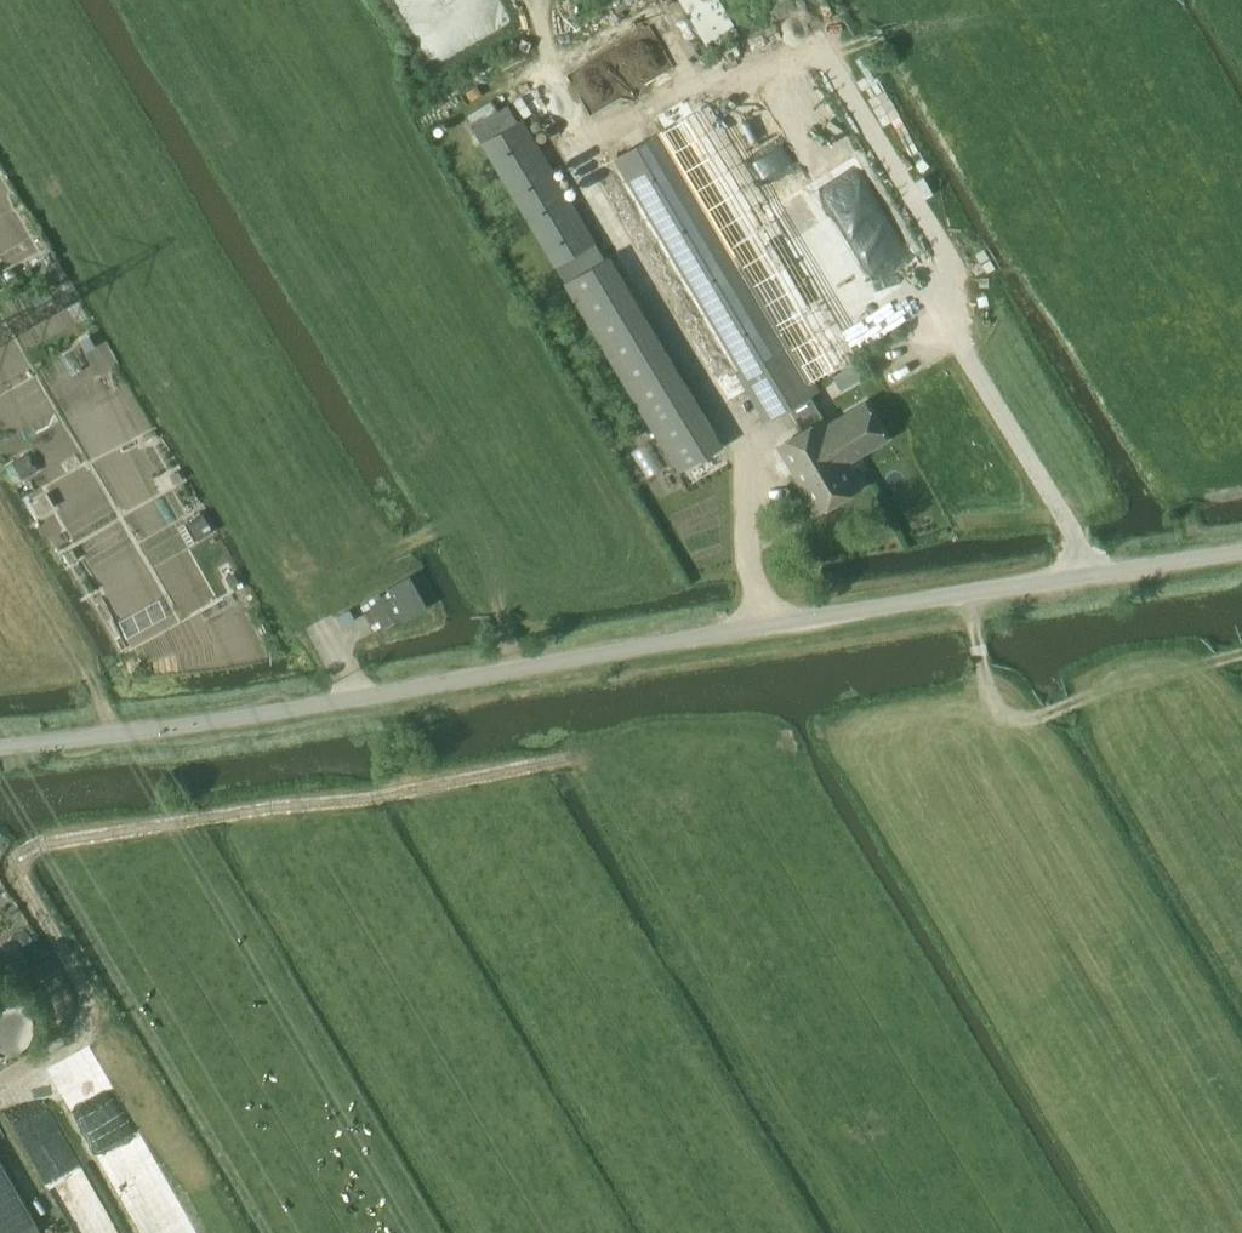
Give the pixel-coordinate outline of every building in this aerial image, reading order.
[(709,52),(738,34),(718,0),(678,0),(709,52)] [(466,115),(565,283),(605,259),(522,119),(518,121),(508,104),(497,111),(491,100),(466,115)] [(665,128),(611,161),(764,420),(788,406),(809,394),(819,388),(665,128)] [(565,283),(563,284),(677,475),(725,446),(611,256),(605,259),(565,283)] [(32,299),(39,310),(55,301),(48,290),(32,299)] [(889,319),(870,330),(895,375),(915,364),(889,319)] [(855,335),(831,348),(838,360),(862,347),(855,335)] [(832,376),(841,391),(863,377),(855,363),(832,376)] [(809,394),(788,406),(803,430),(783,442),(796,463),(792,466),(817,509),(859,485),(845,461),(885,437),(865,403),(828,425),(809,394)] [(362,604),(379,634),(432,605),(415,575),(362,604)] [(43,951),(25,926),(12,934),(30,960),(43,951)] [(0,1158),(0,1232),(43,1232),(0,1158)]
